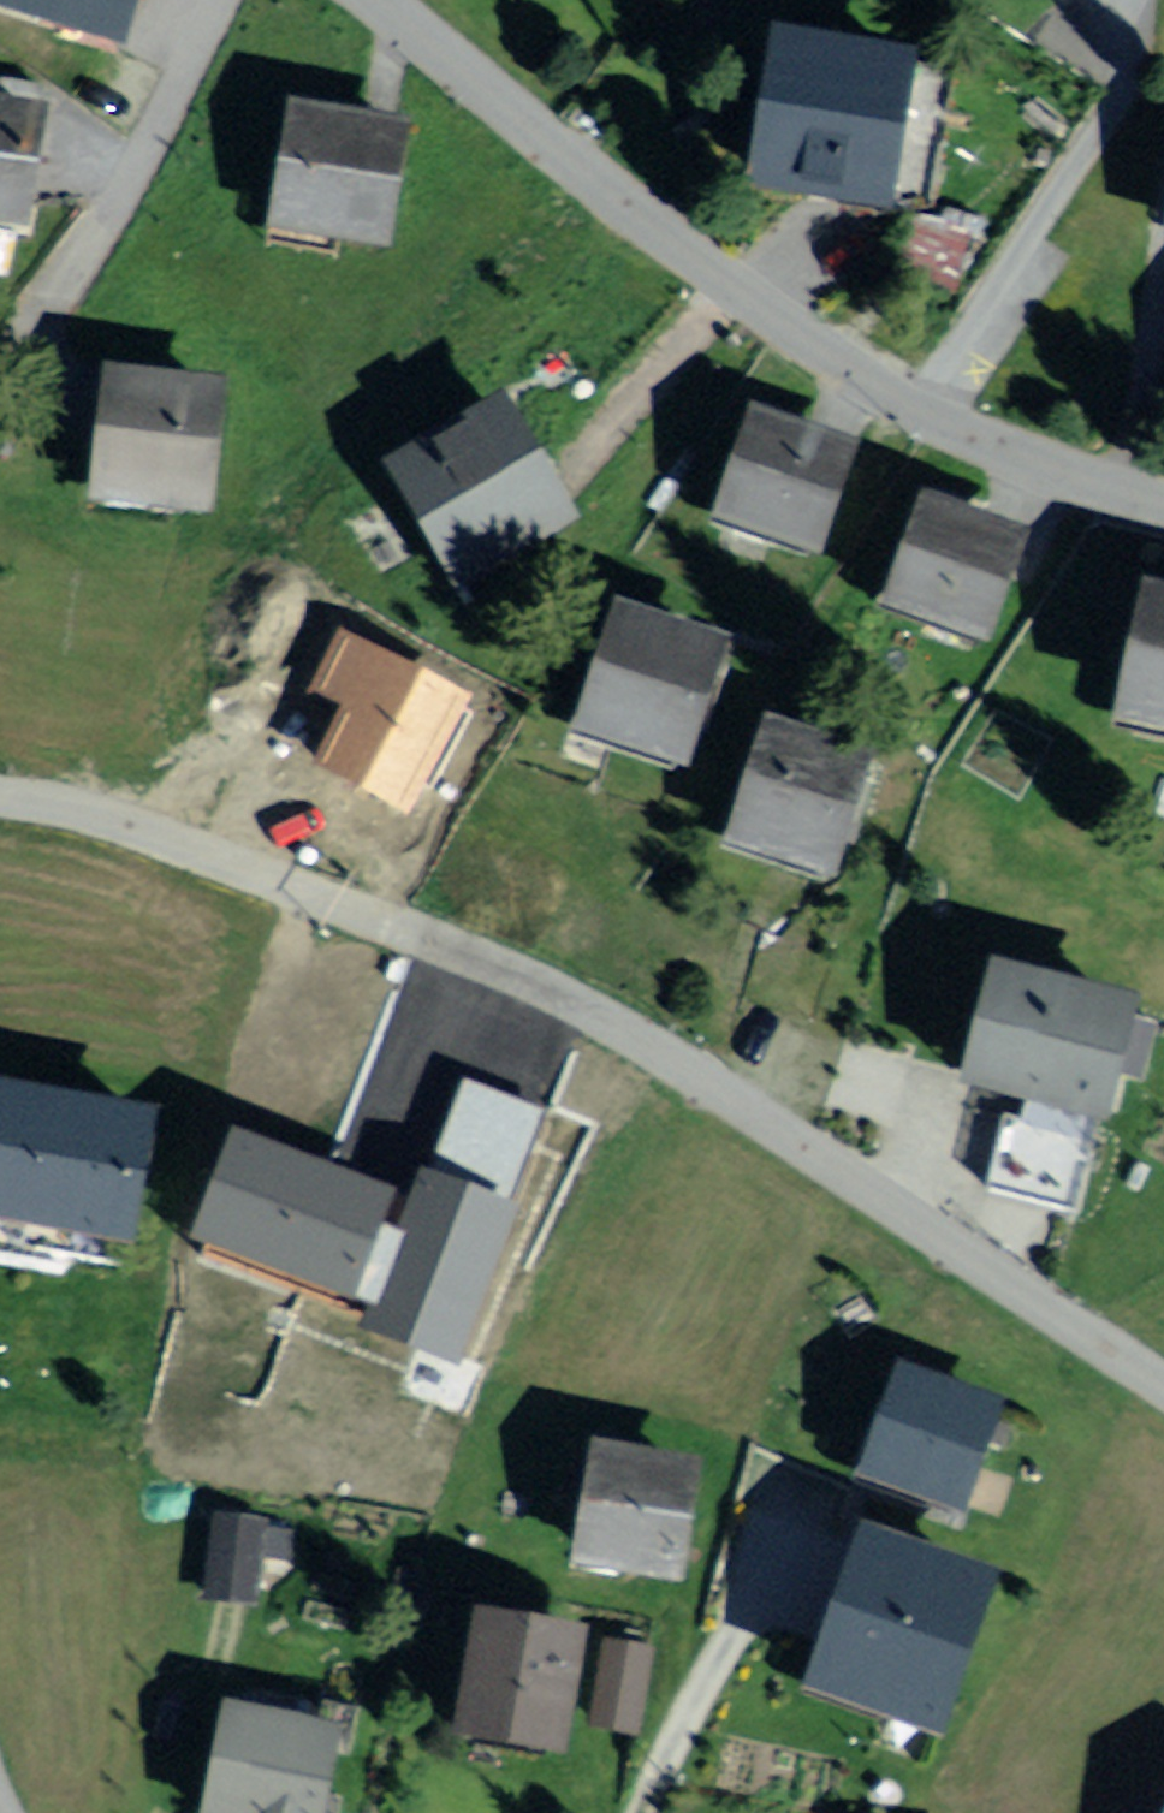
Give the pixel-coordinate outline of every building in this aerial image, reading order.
[(926,58),(793,33),(767,175),(899,200),(926,58)] [(34,217),(48,123),(0,116),(0,211),(34,217)] [(293,116),(280,213),(392,228),(405,131),(293,116)] [(107,479),(201,492),(214,398),(120,385),(107,479)] [(715,501),(821,541),(854,452),(748,413),(715,501)] [(458,577),(575,517),(522,414),(405,474),(458,577)] [(927,507),(895,595),(990,630),(1023,543),(927,507)] [(1118,720),(1163,729),(1163,587),(1144,584),(1118,720)] [(596,729),(687,756),(720,649),(628,622),(596,729)] [(413,804),(459,703),(347,652),(329,693),(355,705),(327,765),(413,804)] [(745,837),(841,862),(869,755),(774,729),(745,837)] [(412,964),(332,1169),(417,1202),(462,1087),(546,1120),(581,1030),(497,997),(412,964)] [(1000,976),(977,1073),(1113,1106),(1136,1009),(1000,976)] [(126,1241),(144,1133),(0,1109),(0,1220),(126,1241)] [(377,1210),(243,1158),(213,1236),(347,1288),(377,1210)] [(456,1351),(506,1223),(426,1192),(376,1319),(456,1351)] [(915,1368),(881,1458),(977,1494),(1010,1404),(915,1368)] [(582,1546),(689,1561),(703,1468),(595,1453),(582,1546)] [(274,1516),(215,1508),(202,1601),(261,1609),(274,1516)] [(850,1624),(830,1681),(933,1717),(977,1589),(874,1554),(850,1624)] [(589,1632),(478,1611),(454,1737),(565,1758),(589,1632)] [(656,1647),(602,1639),(590,1725),(643,1732),(656,1647)] [(198,1812),(321,1812),(340,1725),(223,1700),(198,1812)]
